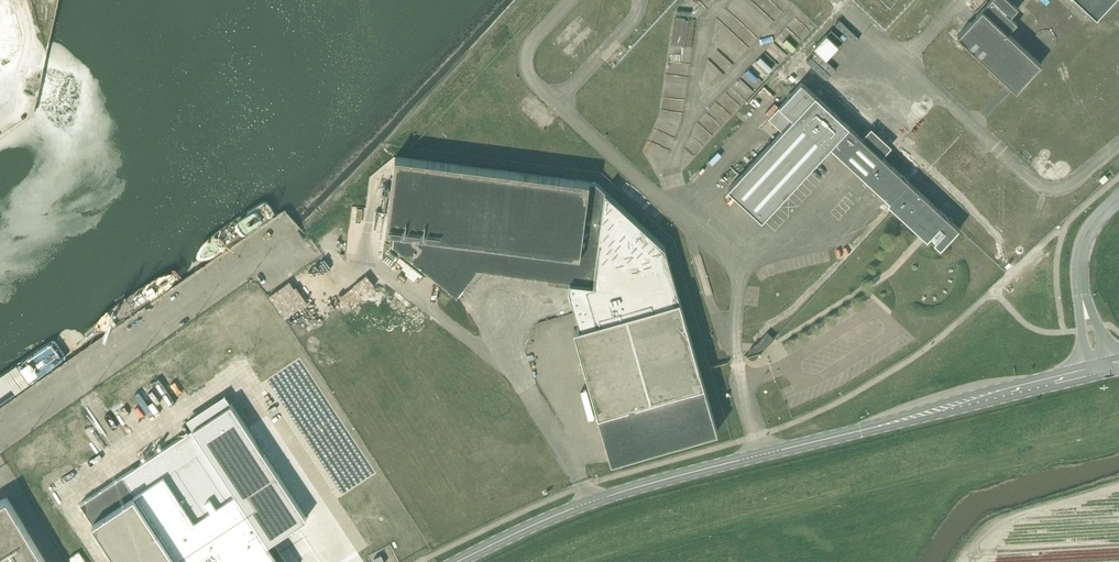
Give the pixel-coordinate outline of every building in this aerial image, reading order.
[(709,10),(715,0),(693,0),(709,10)] [(1041,63),(1008,33),(1017,23),(1011,17),(1018,8),(1009,0),(990,0),(957,35),(1016,90),(1041,63)] [(1099,15),(1113,0),(1082,0),(1099,15)] [(746,51),(764,33),(749,19),(731,37),(746,51)] [(1034,42),(1035,44),(1035,46),(1036,48),(1038,49),(1039,51),(1041,51),(1043,52),(1045,52),(1047,52),(1049,52),(1051,51),(1053,49),(1054,48),(1055,46),(1056,44),(1056,42),(1056,40),(1056,38),(1055,36),(1054,35),(1053,33),(1051,32),(1050,31),(1048,30),(1045,30),(1043,30),(1041,31),(1040,32),(1038,33),(1037,34),(1035,36),(1035,38),(1034,40),(1034,42)] [(838,46),(826,34),(814,48),(826,59),(838,46)] [(941,248),(960,228),(802,82),(779,106),(793,118),(728,188),(762,219),(831,146),(890,201),(888,203),(921,234),(925,229),(936,240),(934,242),(941,248)] [(597,182),(399,159),(386,225),(380,233),(457,295),(478,268),(550,277),(549,284),(569,287),(580,326),(574,328),(598,414),(611,461),(717,430),(665,246),(597,182)] [(1103,183),(1108,178),(1105,174),(1099,179),(1103,183)] [(757,353),(762,351),(774,338),(767,332),(750,351),(749,352),(749,353),(749,354),(747,355),(747,356),(749,355),(749,356),(750,356),(750,357),(751,357),(752,357),(752,358),(754,357),(755,357),(756,356),(757,355),(757,354),(757,353)] [(191,370),(205,394),(220,385),(206,361),(191,370)] [(80,503),(119,561),(281,561),(236,494),(274,469),(243,422),(205,447),(193,428),(80,503)] [(0,501),(0,561),(46,561),(7,497),(0,501)] [(381,554),(374,557),(376,561),(385,561),(381,554)]
